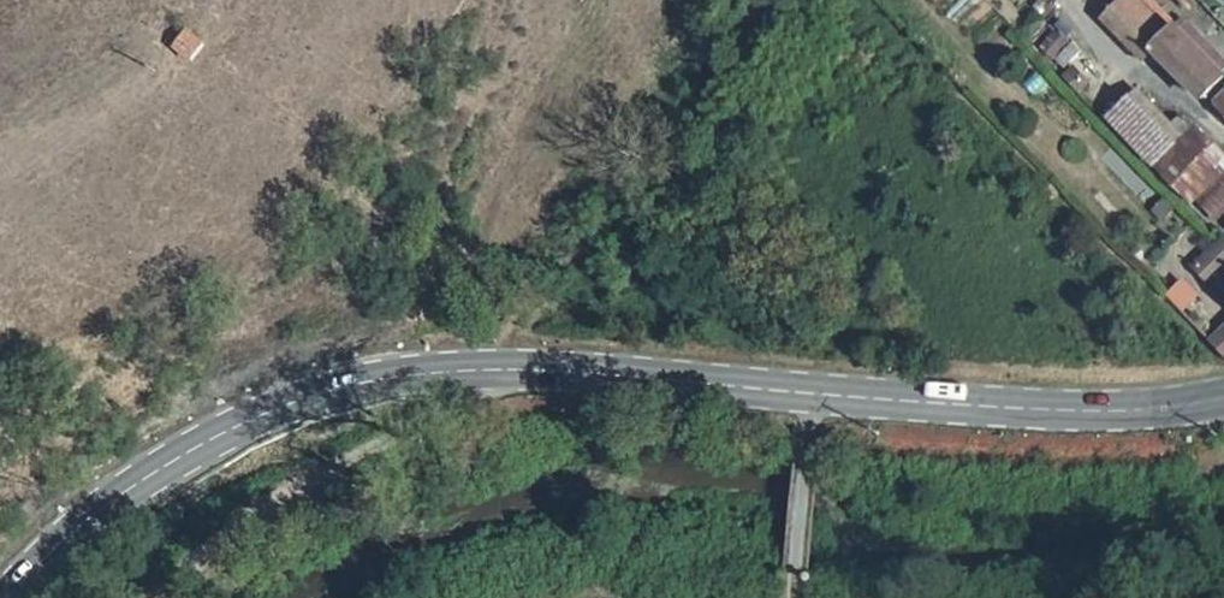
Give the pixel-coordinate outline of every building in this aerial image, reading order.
[(1195,64),(1154,22),(1132,0),(1122,0),(1098,25),(1105,29),(1117,15),(1139,38),(1127,53),(1138,65),(1146,56),(1196,106),(1216,86),(1195,64)] [(1105,29),(1127,53),(1139,38),(1117,15),(1105,29)] [(1162,15),(1154,22),(1195,64),(1203,57),(1162,15)] [(187,33),(172,52),(189,66),(204,47),(187,33)] [(1104,118),(1223,242),(1223,158),(1181,113),(1169,124),(1134,88),(1104,118)] [(1223,124),(1223,88),(1206,105),(1223,124)] [(1219,245),(1188,277),(1203,295),(1212,285),(1223,300),(1223,251),(1219,245)] [(1209,348),(1223,364),(1223,332),(1209,348)]
